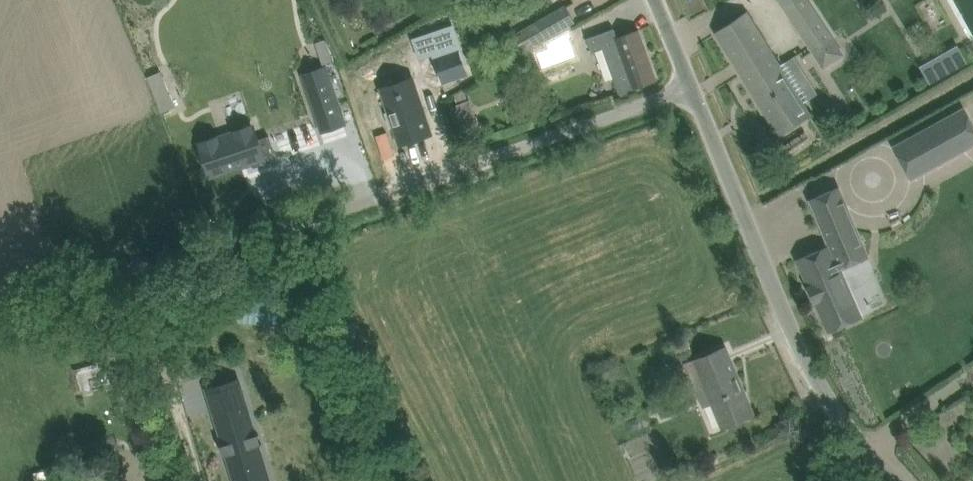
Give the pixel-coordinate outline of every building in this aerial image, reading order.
[(834,39),(808,0),(780,0),(814,53),(814,52),(824,67),(843,54),(834,39)] [(521,52),(545,38),(575,21),(566,6),(512,36),(521,52)] [(780,136),(797,125),(811,115),(747,11),(732,22),(715,32),(780,136)] [(639,30),(618,37),(615,28),(587,38),(593,52),(603,48),(619,93),(632,88),(632,86),(633,86),(634,88),(657,80),(639,30)] [(415,42),(420,58),(457,45),(452,30),(415,42)] [(576,42),(569,30),(544,44),(545,48),(534,52),(541,72),(578,58),(572,44),(576,42)] [(325,39),(316,42),(319,52),(329,49),(325,39)] [(957,48),(924,67),(931,80),(964,61),(957,48)] [(326,67),(303,75),(322,132),(345,124),(326,67)] [(161,71),(147,77),(151,86),(165,81),(161,71)] [(415,87),(385,97),(390,111),(385,113),(390,127),(395,126),(401,144),(431,134),(415,87)] [(463,136),(480,130),(469,101),(453,107),(463,136)] [(894,147),(912,179),(972,145),(972,124),(965,108),(894,147)] [(218,138),(201,144),(205,158),(211,177),(264,160),(263,156),(265,155),(274,152),(269,135),(260,139),(257,139),(256,136),(252,126),(235,132),(218,137),(218,138)] [(830,246),(798,259),(809,286),(808,287),(815,301),(816,301),(829,331),(862,317),(846,280),(841,269),(847,266),(862,259),(869,257),(839,187),(811,200),(830,246)] [(754,414),(734,368),(725,347),(707,355),(687,364),(704,405),(713,402),(723,427),(735,422),(754,414)] [(208,389),(216,417),(224,444),(225,445),(227,453),(228,454),(236,480),(269,480),(258,445),(258,444),(257,444),(255,436),(247,407),(238,380),(208,389)] [(637,417),(628,421),(632,431),(637,428),(640,423),(637,417)]
